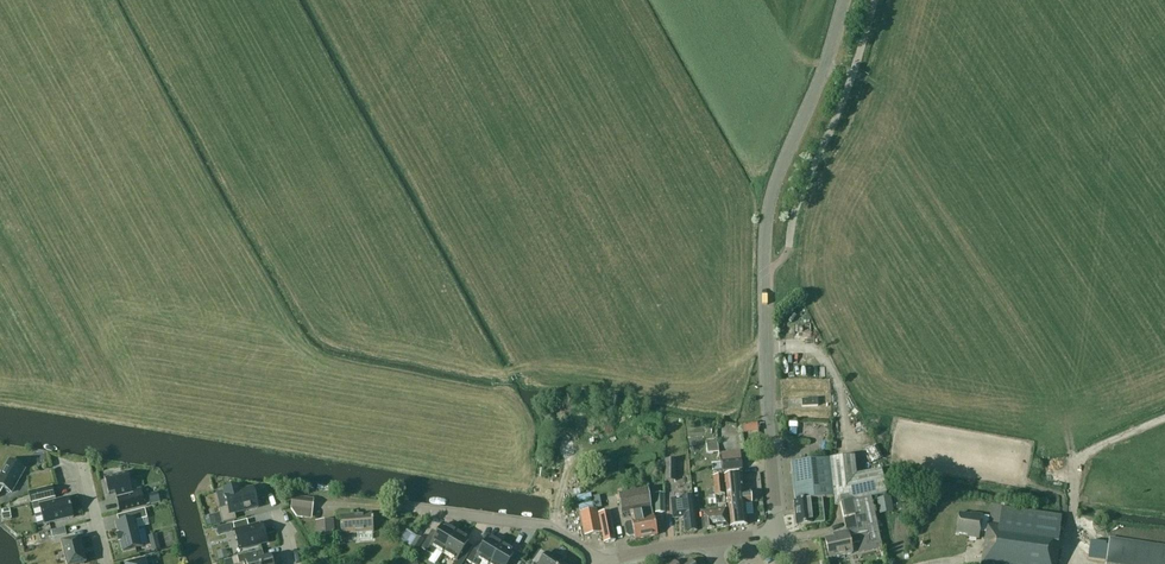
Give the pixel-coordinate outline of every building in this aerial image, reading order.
[(585,418),(576,420),(577,429),(586,428),(585,418)] [(789,422),(789,431),(799,430),(799,422),(789,422)] [(706,441),(707,454),(719,452),(717,440),(706,441)] [(853,457),(830,459),(834,505),(835,505),(837,505),(840,517),(843,517),(844,523),(845,523),(846,532),(847,531),(850,542),(855,541),(856,549),(875,545),(878,560),(884,559),(871,497),(886,494),(881,471),(855,476),(853,457)] [(3,488),(11,492),(24,469),(9,460),(0,475),(0,492),(3,488)] [(725,483),(730,527),(747,525),(744,502),(750,502),(750,503),(751,503),(750,492),(749,492),(749,493),(743,494),(742,481),(741,481),(740,474),(739,474),(739,469),(740,469),(739,460),(720,462),(721,476),(722,476),(723,484),(725,483)] [(791,463),(795,501),(794,501),(797,526),(824,523),(822,499),(833,498),(829,460),(791,463)] [(665,482),(675,482),(676,461),(665,461),(665,482)] [(30,489),(53,486),(51,474),(28,477),(30,489)] [(132,492),(128,474),(105,479),(109,495),(115,493),(119,511),(145,504),(141,489),(132,492)] [(722,476),(721,476),(713,477),(715,496),(724,495),(723,484),(722,476)] [(235,520),(234,513),(258,507),(253,488),(239,491),(238,486),(214,492),(222,523),(235,520)] [(28,493),(31,503),(39,501),(40,505),(39,505),(44,525),(73,517),(68,498),(53,501),(52,498),(54,498),(51,487),(28,493)] [(635,540),(646,537),(640,509),(650,507),(651,507),(647,488),(618,494),(621,513),(632,511),(634,520),(631,521),(631,522),(626,523),(624,526),(626,534),(629,537),(634,536),(635,540)] [(655,494),(655,513),(664,513),(664,493),(655,494)] [(579,503),(592,500),(590,494),(578,498),(579,503)] [(290,509),(296,517),(311,519),(313,499),(292,496),(290,509)] [(693,497),(671,499),(673,519),(683,518),(684,532),(697,531),(694,509),(693,497)] [(650,507),(640,509),(646,537),(657,535),(653,516),(651,508),(650,508),(650,507)] [(1062,516),(1001,507),(999,524),(988,523),(989,517),(982,516),(982,515),(970,513),(970,515),(959,514),(956,533),(967,535),(967,537),(979,539),(980,530),(986,531),(981,563),(1057,563),(1060,544),(1057,544),(1059,533),(1062,516)] [(142,546),(135,521),(147,518),(145,509),(117,516),(119,523),(116,524),(118,534),(117,534),(117,536),(119,536),(120,540),(118,540),(119,541),(120,541),(123,551),(142,546)] [(726,509),(701,512),(703,530),(714,529),(728,527),(726,509)] [(596,510),(580,513),(584,536),(602,533),(604,543),(615,541),(609,512),(597,514),(596,510)] [(373,520),(372,520),(371,514),(342,517),(343,534),(357,533),(358,540),(372,539),(371,532),(373,532),(372,522),(373,522),(373,520)] [(249,527),(247,520),(233,524),(239,550),(267,543),(262,524),(249,527)] [(315,522),(316,538),(320,538),(335,537),(333,520),(315,522)] [(219,532),(233,530),(232,522),(219,524),(219,532)] [(456,532),(443,525),(436,537),(430,533),(421,549),(432,555),(436,549),(443,553),(456,532)] [(67,534),(65,527),(51,530),(53,537),(67,534)] [(847,531),(846,532),(833,535),(833,538),(825,540),(829,558),(852,553),(850,542),(847,531)] [(456,532),(443,553),(455,561),(453,563),(462,563),(467,555),(462,552),(469,540),(456,532)] [(145,536),(148,551),(156,549),(153,534),(145,536)] [(416,552),(423,540),(418,537),(410,549),(416,552)] [(489,537),(482,549),(476,546),(467,561),(472,563),(480,563),(482,561),(486,563),(490,563),(502,545),(489,537)] [(84,563),(78,539),(62,543),(67,563),(82,563),(84,563)] [(1109,539),(1106,563),(1164,563),(1164,547),(1109,539)] [(502,545),(490,563),(507,563),(514,552),(502,545)] [(1091,546),(1091,560),(1103,561),(1103,546),(1091,546)] [(258,552),(235,558),(237,563),(240,563),(241,563),(272,563),(270,556),(260,559),(258,552)] [(561,563),(564,559),(556,553),(553,557),(547,553),(539,563),(562,563),(561,563)]
